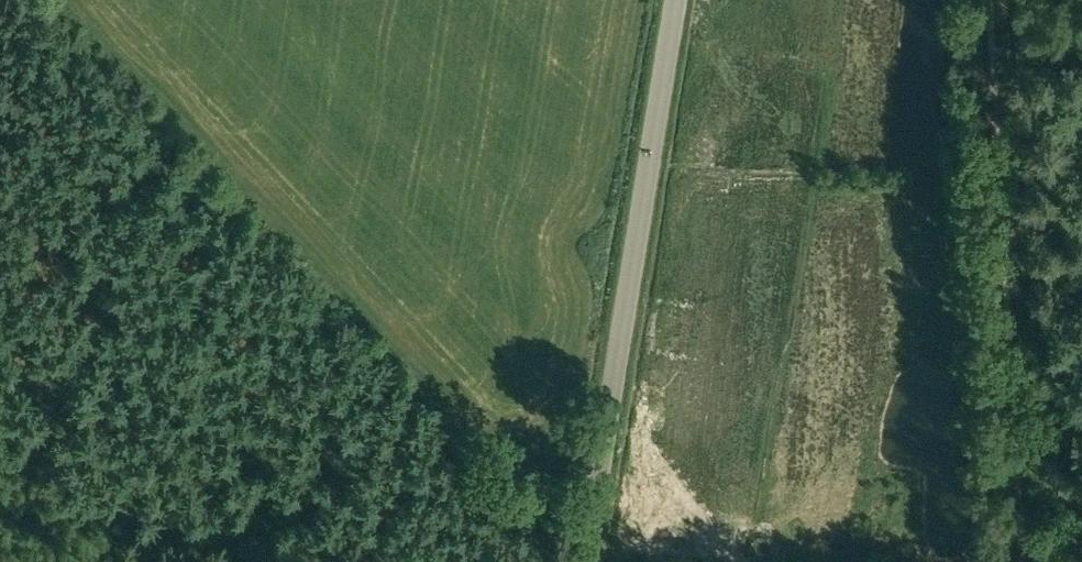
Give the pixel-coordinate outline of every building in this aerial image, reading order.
[(628,491),(626,508),(644,510),(646,493),(628,491)]
